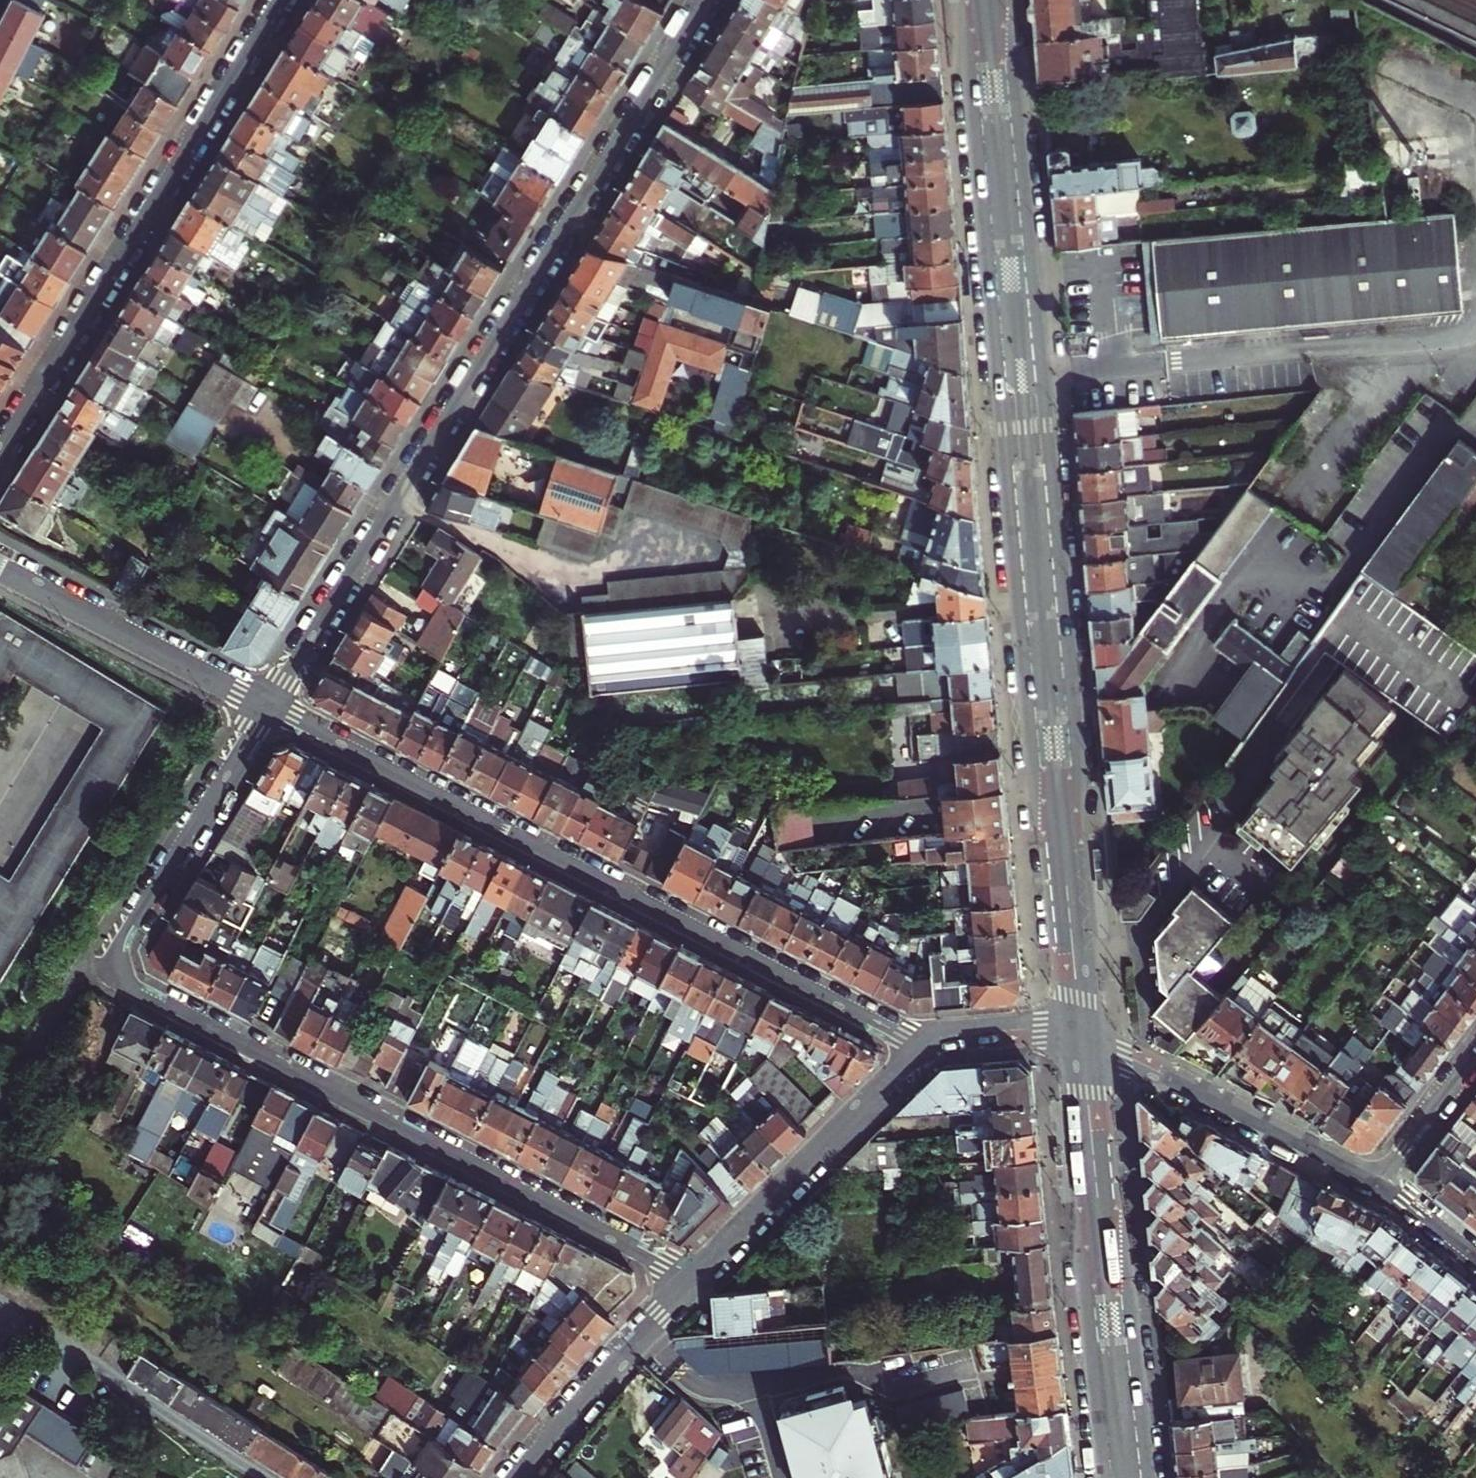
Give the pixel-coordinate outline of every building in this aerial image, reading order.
[(32,42),(47,13),(40,10),(45,0),(13,0),(12,3),(0,25),(32,42)] [(229,0),(181,0),(184,1),(196,9),(228,29),(236,15),(241,8),(229,0)] [(314,1),(376,41),(385,46),(401,21),(374,4),(368,0),(315,0),(314,1)] [(614,17),(648,37),(660,17),(666,8),(653,0),(615,0),(607,13),(614,17)] [(794,36),(802,40),(804,42),(807,29),(809,19),(800,14),(796,11),(778,0),(742,0),(740,3),(794,36)] [(803,0),(778,0),(796,11),(798,8),(803,0)] [(807,29),(829,27),(850,25),(849,12),(848,0),(839,0),(813,2),(812,9),(809,19),(807,29)] [(881,9),(859,10),(859,11),(849,12),(850,25),(862,24),(883,22),(936,18),(936,12),(934,0),(881,0),(881,9)] [(1040,38),(1103,31),(1125,29),(1124,17),(1092,19),(1078,21),(1076,0),(1036,0),(1040,38)] [(1090,0),(1076,0),(1078,21),(1092,19),(1090,0)] [(1180,8),(1180,0),(1157,0),(1159,39),(1197,37),(1196,7),(1180,8)] [(196,9),(184,1),(181,5),(193,13),(196,9)] [(376,41),(314,1),(309,10),(301,23),(357,59),(363,62),(376,41)] [(553,21),(561,8),(549,1),(541,14),(553,21)] [(783,55),(794,36),(740,3),(737,7),(729,21),(771,47),(783,55)] [(163,18),(181,29),(214,50),(224,34),(228,29),(196,9),(193,13),(181,5),(175,15),(167,13),(163,18)] [(648,37),(614,17),(607,13),(595,6),(589,16),(581,29),(576,26),(580,19),(561,8),(553,21),(570,32),(581,38),(630,67),(640,51),(648,37)] [(812,9),(802,10),(800,14),(809,19),(812,9)] [(863,49),(867,49),(939,43),(938,37),(936,18),(883,22),(883,32),(862,33),(863,49)] [(1337,22),(1337,33),(1358,32),(1357,20),(1337,22)] [(783,55),(771,47),(729,21),(725,27),(718,39),(760,66),(768,53),(772,55),(782,61),(785,56),(783,55)] [(862,24),(862,33),(883,32),(883,22),(862,24)] [(1239,27),(1240,34),(1257,32),(1256,22),(1239,24),(1239,27)] [(295,33),(287,46),(339,79),(343,81),(357,59),(301,23),(295,33)] [(32,42),(0,25),(0,26),(0,62),(16,71),(30,78),(44,49),(32,42)] [(807,29),(804,42),(802,54),(830,52),(829,27),(807,29)] [(1217,44),(1220,73),(1260,69),(1259,45),(1258,45),(1257,32),(1240,34),(1239,27),(1231,28),(1234,42),(1217,44)] [(181,29),(166,54),(199,75),(209,59),(214,50),(181,29)] [(1042,61),(1043,77),(1075,74),(1112,70),(1109,42),(1104,43),(1103,31),(1040,38),(1042,61)] [(570,32),(565,42),(576,48),(581,38),(570,32)] [(1337,33),(1321,35),(1321,48),(1297,51),(1298,65),(1363,59),(1358,32),(1337,33)] [(1259,45),(1260,69),(1298,65),(1297,51),(1321,48),(1321,35),(1296,37),(1259,45)] [(802,40),(794,36),(783,55),(785,56),(791,59),(802,40)] [(630,67),(581,38),(576,48),(565,42),(556,56),(615,91),(624,76),(630,67)] [(765,68),(760,66),(718,39),(714,46),(706,58),(752,87),(771,99),(782,80),(765,68)] [(868,64),(869,79),(941,73),(941,66),(939,43),(867,49),(868,64)] [(133,72),(149,82),(182,102),(192,85),(199,75),(166,54),(150,45),(133,72)] [(277,61),(263,83),(307,110),(314,115),(326,96),(320,92),(327,81),(335,86),(339,79),(287,46),(277,61)] [(765,68),(772,55),(768,53),(760,66),(765,68)] [(541,76),(543,77),(602,112),(609,100),(615,91),(556,56),(554,54),(541,76)] [(695,76),(729,97),(759,115),(764,107),(746,96),(752,87),(706,58),(702,65),(695,76)] [(16,71),(0,62),(0,98),(2,99),(16,71)] [(869,79),(868,64),(833,67),(834,82),(869,79)] [(941,73),(869,79),(834,82),(794,85),(788,114),(845,109),(944,100),(943,96),(941,73)] [(1043,77),(1045,95),(1076,91),(1075,74),(1043,77)] [(689,86),(685,92),(719,114),(722,109),(729,97),(695,76),(689,86)] [(602,112),(543,77),(530,98),(589,133),(596,122),(602,112)] [(182,102),(149,82),(133,108),(165,129),(175,114),(182,102)] [(257,93),(248,108),(300,141),(312,122),(303,116),(307,110),(263,83),(257,93)] [(722,109),(758,130),(765,119),(759,115),(729,97),(722,109)] [(538,135),(525,156),(561,178),(575,156),(589,133),(530,98),(524,108),(548,123),(540,136),(538,135)] [(869,135),(889,133),(890,133),(947,127),(946,117),(944,100),(845,109),(846,121),(850,120),(851,137),(869,135)] [(165,129),(133,108),(116,135),(148,156),(159,139),(165,129)] [(243,116),(232,133),(286,167),(301,142),(300,141),(248,108),(243,116)] [(1238,115),(1236,117),(1237,129),(1240,131),(1250,130),(1254,127),(1253,116),(1250,114),(1238,115)] [(774,189),(785,132),(765,119),(758,130),(751,143),(765,152),(761,174),(756,170),(752,176),(774,189)] [(672,125),(666,122),(655,141),(691,164),(702,145),(701,144),(672,125)] [(903,145),(904,157),(949,153),(948,145),(947,127),(890,133),(869,135),(870,148),(903,145)] [(116,135),(111,132),(79,183),(83,186),(117,207),(134,179),(148,156),(116,135)] [(286,167),(232,133),(225,145),(219,155),(287,197),(300,176),(286,167)] [(676,184),(684,189),(693,194),(706,173),(691,164),(655,141),(649,149),(642,162),(676,184)] [(506,177),(511,179),(547,201),(555,188),(561,178),(525,156),(506,145),(491,168),(506,177)] [(710,149),(702,145),(691,164),(706,173),(720,182),(727,187),(739,167),(736,166),(710,149)] [(870,148),(871,160),(904,157),(903,145),(870,148)] [(1141,158),(1088,163),(1072,164),(1071,155),(1071,150),(1069,147),(1050,149),(1053,182),(1054,193),(1139,185),(1165,183),(1164,175),(1160,176),(1159,170),(1153,166),(1142,167),(1141,158)] [(888,184),(952,178),(951,172),(949,153),(904,157),(871,160),(873,174),(888,173),(888,184)] [(1087,154),(1071,155),(1072,164),(1088,163),(1087,154)] [(206,176),(276,220),(289,198),(287,197),(219,155),(215,162),(206,176)] [(676,184),(642,162),(637,170),(626,188),(659,208),(665,212),(685,225),(689,219),(681,213),(684,209),(674,203),(667,198),(676,184)] [(1379,185),(1377,163),(1345,166),(1347,185),(1348,186),(1349,187),(1351,188),(1379,185)] [(743,170),(739,167),(727,187),(734,191),(770,214),(773,196),(774,189),(752,176),(743,170)] [(477,190),(496,201),(533,223),(542,209),(547,201),(511,179),(506,177),(491,168),(477,190)] [(873,186),(888,184),(888,173),(873,174),(873,186)] [(193,197),(257,237),(263,241),(276,220),(206,176),(201,185),(193,197)] [(878,211),(891,210),(954,203),(953,193),(952,178),(888,184),(873,186),(858,187),(858,195),(876,194),(878,211)] [(727,187),(720,182),(716,189),(730,198),(734,191),(727,187)] [(684,189),(676,184),(667,198),(674,203),(684,189)] [(1140,201),(1139,185),(1054,193),(1056,213),(1057,221),(1118,215),(1178,210),(1177,197),(1140,201)] [(117,207),(83,186),(70,206),(66,211),(61,208),(54,218),(47,214),(43,220),(51,225),(90,249),(105,225),(117,207)] [(620,196),(613,207),(646,228),(659,208),(626,188),(620,196)] [(734,191),(730,198),(745,208),(737,222),(751,231),(765,240),(768,222),(770,214),(734,191)] [(52,195),(38,217),(43,220),(47,214),(54,218),(61,208),(66,211),(70,206),(52,195)] [(770,214),(768,222),(783,221),(782,210),(783,210),(784,209),(785,207),(784,205),(783,204),(781,204),(781,195),(773,196),(770,214)] [(237,269),(257,237),(193,197),(186,208),(173,229),(208,251),(216,256),(237,269)] [(533,223),(496,201),(491,208),(496,211),(480,236),(512,257),(527,233),(533,223)] [(911,235),(956,231),(956,223),(954,203),(891,210),(878,211),(876,211),(877,225),(893,224),(910,222),(911,235)] [(646,228),(613,207),(609,215),(603,225),(634,246),(685,265),(692,268),(697,254),(665,235),(663,238),(646,228)] [(737,222),(713,207),(706,216),(744,241),(751,231),(737,222)] [(1378,219),(1386,218),(1385,207),(1377,207),(1378,219)] [(496,211),(491,208),(475,234),(480,236),(496,211)] [(685,225),(665,212),(659,208),(646,228),(663,238),(665,235),(697,254),(698,255),(708,239),(685,225)] [(1378,219),(1145,240),(1146,246),(1156,245),(1162,315),(1153,316),(1155,339),(1184,336),(1463,312),(1456,211),(1386,218),(1378,219)] [(1118,215),(1057,221),(1059,242),(1060,248),(1120,242),(1118,215)] [(894,237),(911,235),(910,222),(893,224),(894,237)] [(51,225),(34,253),(73,277),(84,259),(90,249),(51,225)] [(598,233),(589,247),(678,277),(681,278),(685,265),(634,246),(603,225),(598,233)] [(208,251),(173,229),(169,237),(160,250),(195,272),(208,251)] [(958,250),(956,231),(911,235),(894,237),(884,237),(885,251),(898,250),(900,263),(959,257),(958,250)] [(505,268),(464,242),(449,268),(490,293),(499,277),(505,268)] [(34,253),(19,244),(11,255),(16,258),(6,273),(13,277),(20,282),(56,304),(65,289),(73,277),(34,253)] [(1156,245),(1146,246),(1149,281),(1153,316),(1162,315),(1156,245)] [(620,279),(623,274),(635,284),(670,298),(678,277),(589,247),(587,251),(583,257),(581,260),(617,283),(618,283),(620,279)] [(157,256),(146,272),(189,298),(199,282),(207,287),(211,282),(202,276),(195,272),(160,250),(157,256)] [(886,264),(900,263),(898,250),(885,251),(886,264)] [(202,276),(206,271),(216,256),(208,251),(195,272),(202,276)] [(427,255),(414,276),(429,285),(435,275),(425,268),(432,258),(427,255)] [(799,288),(791,314),(854,334),(856,327),(875,325),(963,317),(961,288),(959,257),(900,263),(886,264),(871,265),(872,284),(890,283),(891,304),(873,305),(862,305),(824,293),(823,296),(799,288)] [(429,285),(477,314),(483,303),(490,293),(449,268),(432,258),(425,268),(435,275),(429,285)] [(606,300),(617,283),(581,260),(578,265),(570,277),(606,300)] [(749,265),(743,276),(757,282),(759,276),(759,271),(749,265)] [(216,277),(206,271),(202,276),(211,282),(212,283),(216,277)] [(189,298),(146,272),(141,280),(133,293),(175,319),(185,304),(190,307),(194,301),(189,298)] [(6,273),(0,283),(0,293),(2,294),(13,277),(6,273)] [(628,287),(656,299),(666,304),(666,305),(668,301),(670,298),(635,284),(623,274),(620,279),(618,283),(628,287)] [(757,282),(756,292),(754,302),(771,308),(776,274),(759,276),(757,282)] [(470,324),(477,314),(429,285),(414,276),(412,275),(399,296),(403,298),(416,306),(463,336),(470,324)] [(756,292),(757,282),(743,276),(738,285),(756,292)] [(2,310),(20,282),(13,277),(2,294),(0,297),(0,309),(2,310)] [(567,283),(560,294),(596,317),(606,300),(570,277),(567,283)] [(702,285),(681,278),(678,277),(670,298),(695,306),(702,285)] [(2,310),(0,315),(0,329),(29,347),(46,320),(56,304),(20,282),(2,310)] [(618,283),(617,283),(606,300),(613,302),(619,303),(628,287),(618,283)] [(890,283),(872,284),(873,305),(891,304),(890,283)] [(694,308),(715,315),(722,291),(702,285),(695,306),(694,308)] [(754,302),(756,292),(738,285),(733,295),(745,299),(754,302)] [(733,295),(722,291),(715,315),(735,322),(737,323),(745,299),(733,295)] [(185,325),(175,319),(133,293),(128,301),(120,314),(164,342),(166,343),(176,328),(181,331),(185,325)] [(596,317),(560,294),(556,300),(548,313),(585,334),(596,317)] [(458,345),(463,336),(416,306),(403,298),(393,313),(389,311),(386,318),(388,319),(403,328),(450,357),(458,345)] [(754,302),(745,299),(737,323),(735,322),(728,342),(676,326),(670,324),(669,327),(660,325),(636,398),(660,406),(677,354),(719,368),(717,376),(724,379),(713,413),(735,420),(774,308),(771,308),(754,302)] [(666,304),(656,299),(651,312),(655,314),(653,319),(660,322),(666,306),(666,305),(666,304)] [(613,302),(606,300),(596,317),(603,320),(613,302)] [(545,319),(538,330),(573,351),(589,353),(596,339),(584,335),(585,334),(548,313),(545,319)] [(116,321),(108,334),(123,343),(121,348),(136,357),(137,355),(151,363),(155,365),(159,368),(162,364),(154,359),(164,342),(120,314),(116,321)] [(599,338),(609,322),(603,320),(596,317),(585,334),(584,335),(596,339),(597,337),(599,338)] [(963,317),(875,325),(856,327),(854,334),(873,341),(898,348),(904,350),(917,355),(968,371),(966,357),(964,331),(963,317)] [(450,357),(403,328),(388,319),(375,340),(437,378),(445,365),(450,357)] [(660,322),(653,319),(647,335),(654,337),(660,322)] [(0,329),(0,394),(29,347),(0,329)] [(534,336),(528,346),(562,365),(567,360),(591,366),(591,365),(604,368),(624,374),(622,381),(628,382),(636,384),(642,368),(625,364),(613,360),(589,353),(573,351),(538,330),(534,336)] [(647,335),(641,333),(636,349),(648,353),(654,337),(647,335)] [(103,342),(93,357),(137,385),(151,363),(137,355),(136,357),(121,348),(123,343),(108,334),(103,342)] [(431,388),(437,378),(375,340),(361,362),(424,400),(431,388)] [(893,363),(898,348),(873,341),(866,364),(891,372),(900,375),(925,383),(928,374),(893,363)] [(630,347),(618,344),(613,360),(625,364),(630,347)] [(524,352),(516,364),(557,378),(570,382),(579,369),(562,365),(528,346),(524,352)] [(262,373),(268,363),(275,352),(268,347),(254,368),(262,373)] [(630,347),(625,364),(642,368),(648,353),(636,349),(630,347)] [(928,374),(925,383),(970,398),(969,388),(968,371),(917,355),(904,350),(898,348),(893,363),(928,374)] [(137,385),(93,357),(86,368),(77,383),(129,416),(145,390),(137,385)] [(424,400),(361,362),(359,360),(354,369),(358,372),(351,385),(410,421),(419,407),(424,400)] [(579,369),(584,371),(602,376),(604,368),(591,365),(591,366),(567,360),(562,365),(579,369)] [(197,391),(190,402),(216,419),(229,398),(241,406),(254,384),(241,376),(216,361),(197,391)] [(155,365),(151,363),(137,385),(145,390),(146,390),(157,373),(152,370),(155,365)] [(519,440),(557,378),(516,364),(502,388),(478,426),(504,435),(519,440)] [(241,376),(254,384),(262,373),(254,368),(248,365),(241,376)] [(584,371),(579,369),(570,382),(579,385),(584,371)] [(900,375),(891,372),(884,395),(890,397),(892,397),(900,375)] [(892,397),(972,423),(971,416),(970,398),(925,383),(900,375),(892,397)] [(636,384),(628,382),(622,399),(629,401),(636,384)] [(71,393),(61,408),(94,429),(102,418),(129,436),(139,421),(129,416),(77,383),(71,393)] [(405,430),(410,421),(351,385),(343,397),(338,394),(332,403),(397,442),(405,430)] [(197,391),(188,386),(174,407),(183,413),(190,402),(197,391)] [(974,446),(972,423),(892,397),(890,397),(885,412),(929,426),(928,430),(914,426),(912,434),(919,437),(974,454),(974,446)] [(194,455),(216,419),(190,402),(183,413),(167,439),(194,455)] [(397,442),(332,403),(320,424),(330,430),(341,437),(384,463),(391,451),(397,442)] [(1162,405),(1075,414),(1077,436),(1077,442),(1123,437),(1138,436),(1136,416),(1163,413),(1162,405)] [(94,429),(61,408),(53,422),(38,445),(75,467),(80,471),(93,449),(88,446),(97,431),(94,429)] [(910,434),(859,417),(850,443),(855,445),(904,461),(927,468),(977,485),(976,475),(974,454),(919,437),(914,450),(905,448),(910,434)] [(504,435),(478,426),(468,443),(498,453),(504,435)] [(818,432),(798,426),(793,441),(789,453),(822,463),(827,447),(831,436),(818,432)] [(330,430),(321,444),(338,455),(333,464),(335,465),(370,487),(378,473),(384,463),(341,437),(330,430)] [(310,434),(304,431),(298,441),(303,445),(310,434)] [(831,436),(827,447),(852,453),(855,445),(850,443),(831,436)] [(1124,454),(1128,451),(1142,450),(1141,436),(1138,436),(1123,437),(1124,454)] [(1475,488),(1475,444),(1465,436),(1364,573),(1397,596),(1415,571),(1431,549),(1446,528),(1460,509),(1475,488)] [(1079,463),(1080,469),(1141,463),(1145,463),(1146,463),(1168,461),(1168,452),(1152,453),(1149,455),(1143,456),(1142,450),(1128,451),(1124,454),(1123,437),(1077,442),(1079,463)] [(485,493),(498,453),(468,443),(462,452),(445,480),(483,493),(485,493)] [(338,455),(321,444),(315,452),(333,464),(338,455)] [(66,481),(75,467),(38,445),(31,456),(15,481),(52,504),(56,506),(70,484),(66,481)] [(636,478),(638,478),(647,449),(634,445),(625,474),(634,477),(636,478)] [(630,491),(634,477),(625,474),(558,452),(539,511),(548,515),(601,532),(611,504),(616,487),(630,491)] [(1269,460),(1264,456),(1251,473),(1256,477),(1269,460)] [(977,485),(927,468),(904,461),(898,478),(899,478),(934,489),(930,499),(980,515),(979,505),(977,485)] [(1245,461),(1236,462),(1237,475),(1246,474),(1245,461)] [(1141,463),(1080,469),(1081,484),(1082,498),(1148,492),(1145,463),(1141,463)] [(309,480),(321,488),(326,480),(301,465),(296,472),(309,480)] [(321,488),(355,509),(364,496),(370,487),(335,465),(326,480),(321,488)] [(638,478),(636,478),(626,505),(722,537),(731,553),(724,570),(610,581),(611,593),(583,597),(584,611),(585,613),(736,599),(736,597),(750,577),(752,516),(638,478)] [(916,494),(930,499),(934,489),(899,478),(896,487),(916,494)] [(309,480),(287,513),(335,542),(347,523),(355,509),(321,488),(309,480)] [(440,488),(429,505),(497,528),(506,500),(485,493),(483,493),(445,480),(440,488)] [(52,504),(15,481),(10,490),(0,505),(0,510),(35,531),(48,511),(52,504)] [(1101,695),(1147,692),(1146,682),(1276,507),(1249,487),(1214,532),(1202,547),(1195,556),(1181,577),(1158,607),(1139,632),(1100,685),(1101,695)] [(1085,520),(1085,528),(1166,521),(1163,491),(1148,492),(1082,498),(1085,520)] [(980,515),(930,499),(916,494),(904,539),(923,545),(928,547),(984,564),(982,545),(980,515)] [(611,504),(601,532),(601,533),(617,538),(627,509),(611,504)] [(329,553),(335,542),(287,513),(280,508),(267,528),(275,533),(254,566),(268,575),(302,596),(329,553)] [(48,511),(35,531),(47,538),(54,527),(54,521),(52,516),(50,512),(48,511)] [(601,532),(548,515),(539,542),(592,560),(601,533),(601,532)] [(1166,521),(1085,528),(1087,552),(1088,558),(1188,549),(1202,547),(1214,532),(1203,533),(1201,517),(1166,521)] [(482,554),(439,527),(431,541),(428,546),(444,556),(425,587),(452,603),(482,554)] [(848,534),(845,545),(868,553),(872,541),(848,534)] [(923,545),(917,563),(923,564),(928,547),(923,545)] [(915,568),(925,571),(986,591),(985,576),(984,564),(928,547),(923,564),(917,563),(915,568)] [(1188,549),(1088,558),(1090,581),(1091,587),(1136,582),(1146,580),(1145,575),(1157,574),(1156,560),(1163,559),(1188,557),(1188,549)] [(131,598),(149,563),(133,553),(114,589),(131,598)] [(1164,579),(1163,559),(1156,560),(1157,574),(1145,575),(1146,580),(1151,580),(1164,579)] [(986,591),(925,571),(921,583),(940,589),(941,601),(986,596),(986,591)] [(1415,571),(1397,596),(1408,605),(1427,580),(1415,571)] [(1408,605),(1397,596),(1364,573),(1317,638),(1448,734),(1456,725),(1475,701),(1475,654),(1408,605)] [(302,596),(268,575),(252,604),(285,624),(294,609),(302,596)] [(1136,582),(1091,587),(1092,607),(1093,614),(1137,609),(1137,605),(1155,603),(1158,607),(1181,577),(1164,579),(1151,580),(1152,596),(1137,597),(1136,582)] [(1152,596),(1151,580),(1146,580),(1136,582),(1137,597),(1152,596)] [(422,644),(444,658),(467,613),(452,603),(425,587),(421,594),(418,599),(441,613),(422,644)] [(407,615),(374,595),(366,608),(389,623),(397,629),(407,615)] [(941,601),(942,616),(988,612),(987,605),(986,596),(941,601)] [(252,604),(246,599),(219,644),(226,647),(252,604)] [(740,638),(736,599),(585,613),(587,634),(591,666),(593,692),(730,679),(744,678),(744,688),(769,685),(764,635),(740,638)] [(285,624),(252,604),(226,647),(252,661),(264,657),(276,639),(285,624)] [(389,623),(366,608),(362,615),(352,629),(398,658),(404,662),(408,657),(402,653),(406,647),(392,638),(397,629),(389,623)] [(1095,631),(1095,638),(1133,633),(1135,631),(1134,617),(1138,617),(1137,609),(1093,614),(1095,631)] [(1,610),(0,612),(0,698),(15,673),(104,727),(10,879),(0,873),(0,983),(166,711),(1,610)] [(570,635),(587,634),(585,613),(584,611),(568,613),(570,635)] [(904,620),(906,645),(941,642),(941,640),(964,638),(965,643),(984,642),(984,638),(990,638),(990,631),(988,612),(942,616),(904,620)] [(1234,620),(1216,645),(1250,671),(1277,692),(1296,667),(1283,657),(1234,620)] [(488,626),(483,636),(504,649),(510,639),(488,626)] [(398,658),(352,629),(348,637),(339,651),(350,658),(366,668),(384,679),(398,658)] [(1133,633),(1095,638),(1098,669),(1100,686),(1100,685),(1139,632),(1136,629),(1135,631),(1133,633)] [(1283,657),(1296,667),(1314,642),(1300,633),(1283,657)] [(587,634),(570,635),(572,654),(581,654),(582,666),(591,666),(587,634)] [(941,642),(906,645),(908,671),(911,670),(993,662),(992,656),(990,638),(984,638),(984,642),(965,643),(964,638),(941,640),(941,642)] [(333,709),(341,713),(366,668),(350,658),(339,651),(328,669),(314,691),(317,701),(333,709)] [(557,669),(533,654),(527,666),(551,679),(553,676),(557,669)] [(421,673),(432,680),(439,667),(440,664),(430,660),(421,673)] [(478,699),(482,692),(467,684),(477,666),(470,661),(461,678),(453,692),(460,696),(458,701),(466,705),(459,721),(453,728),(461,732),(478,699)] [(993,662),(911,670),(913,685),(925,683),(936,682),(938,698),(996,692),(995,686),(993,662)] [(421,702),(399,743),(412,750),(421,754),(452,696),(453,692),(461,678),(439,667),(432,680),(421,702)] [(355,720),(360,723),(384,679),(366,668),(341,713),(355,720)] [(577,682),(557,669),(553,676),(573,689),(577,682)] [(1216,717),(1244,738),(1277,692),(1250,671),(1216,717)] [(1348,673),(1307,721),(1310,724),(1279,760),(1283,763),(1275,773),(1281,778),(1255,809),(1258,811),(1240,831),(1262,850),(1266,845),(1295,869),(1316,845),(1320,849),(1352,811),(1347,807),(1364,787),(1354,778),(1383,744),(1377,739),(1398,714),(1348,673)] [(870,685),(869,675),(846,677),(848,687),(870,685)] [(731,689),(744,688),(744,678),(730,679),(731,689)] [(373,730),(379,732),(402,690),(384,679),(360,723),(373,730)] [(926,699),(938,698),(936,682),(925,683),(926,699)] [(421,702),(402,690),(379,732),(392,739),(399,743),(421,702)] [(460,696),(453,692),(452,696),(421,754),(435,761),(443,766),(461,732),(453,728),(459,721),(466,705),(458,701),(460,696)] [(933,711),(935,730),(999,725),(998,716),(996,692),(938,698),(926,699),(909,701),(910,713),(933,711)] [(1147,692),(1101,695),(1103,714),(1148,710),(1147,692)] [(458,773),(468,778),(502,714),(503,711),(478,699),(461,732),(443,766),(458,773)] [(909,701),(889,703),(890,716),(910,715),(910,713),(909,701)] [(1107,760),(1112,807),(1156,802),(1148,710),(1103,714),(1107,760)] [(502,714),(468,778),(484,786),(492,791),(512,753),(499,746),(502,744),(508,733),(506,732),(513,720),(502,714)] [(70,777),(98,729),(74,715),(62,736),(59,734),(52,747),(78,762),(70,777)] [(523,733),(512,753),(526,760),(526,751),(541,722),(531,717),(526,727),(523,733)] [(546,741),(552,730),(553,728),(541,722),(526,751),(526,760),(512,753),(492,791),(507,799),(514,802),(546,741)] [(523,733),(526,727),(520,723),(517,730),(523,733)] [(999,725),(935,730),(935,732),(919,734),(922,760),(938,758),(1002,752),(1001,745),(999,725)] [(564,737),(552,730),(546,741),(559,747),(564,737)] [(549,766),(559,747),(546,741),(514,802),(529,810),(537,814),(557,775),(544,768),(549,766)] [(281,795),(304,807),(307,801),(327,762),(315,756),(293,745),(278,749),(246,800),(271,814),(281,795)] [(569,752),(559,747),(549,766),(544,768),(557,775),(569,752)] [(899,797),(945,792),(1005,786),(1004,774),(1002,752),(938,758),(940,776),(940,781),(933,782),(928,777),(902,780),(898,784),(899,797)] [(319,834),(349,774),(343,771),(327,762),(307,801),(320,808),(311,824),(315,826),(313,830),(319,834)] [(598,786),(603,776),(594,771),(585,788),(564,828),(576,834),(582,837),(605,791),(605,789),(598,786)] [(316,839),(339,851),(372,786),(365,782),(349,774),(319,834),(316,839)] [(585,788),(557,775),(537,814),(551,821),(564,828),(585,788)] [(679,784),(658,786),(651,800),(683,809),(681,817),(697,821),(711,794),(679,784)] [(372,786),(339,851),(336,855),(326,876),(335,881),(345,861),(349,863),(357,847),(363,835),(361,830),(362,828),(376,835),(378,831),(395,797),(387,794),(372,786)] [(628,817),(619,813),(603,848),(614,853),(622,858),(651,800),(658,786),(643,788),(628,817)] [(945,792),(950,832),(1009,826),(1008,817),(1005,786),(945,792)] [(631,789),(625,789),(621,796),(626,799),(631,789)] [(620,790),(605,791),(582,837),(595,844),(603,848),(619,813),(620,811),(611,807),(620,790)] [(452,827),(395,797),(378,831),(428,857),(421,871),(437,879),(442,869),(461,832),(452,827)] [(263,827),(271,814),(246,800),(238,813),(263,827)] [(1112,807),(1114,822),(1158,817),(1156,802),(1112,807)] [(811,806),(775,809),(775,813),(779,849),(815,846),(811,806)] [(255,840),(263,827),(238,813),(230,826),(255,840)] [(698,897),(732,829),(716,820),(707,839),(692,832),(689,837),(666,881),(685,891),(698,897)] [(734,825),(732,829),(698,897),(713,905),(720,909),(737,874),(723,867),(725,863),(730,865),(741,845),(747,832),(734,825)] [(229,828),(223,837),(248,851),(255,840),(230,826),(229,828)] [(1009,826),(950,832),(926,834),(927,847),(911,848),(913,861),(960,856),(969,855),(1011,850),(1010,843),(1009,826)] [(363,835),(357,847),(367,852),(376,835),(362,828),(361,830),(363,835)] [(666,881),(689,837),(671,828),(658,855),(644,848),(636,865),(639,867),(666,881)] [(477,840),(461,832),(442,869),(451,874),(432,911),(431,925),(440,930),(443,924),(484,843),(477,840)] [(903,862),(913,861),(911,848),(927,847),(926,834),(909,836),(910,841),(901,842),(903,862)] [(248,851),(223,837),(214,851),(232,860),(253,871),(258,862),(248,851)] [(499,851),(484,843),(443,924),(454,930),(466,906),(476,911),(506,855),(499,851)] [(737,874),(750,849),(741,845),(730,865),(725,863),(723,867),(737,874)] [(751,881),(737,874),(720,909),(734,916),(742,920),(775,859),(778,853),(768,848),(764,857),(760,855),(750,874),(754,876),(751,881)] [(779,849),(778,853),(775,859),(779,861),(777,865),(781,866),(785,857),(779,849)] [(1011,850),(969,855),(972,880),(1014,876),(1013,869),(1011,850)] [(506,855),(476,911),(456,949),(467,954),(477,935),(476,934),(484,919),(487,921),(495,905),(495,897),(510,904),(519,886),(516,884),(526,865),(519,862),(506,855)] [(960,856),(961,869),(962,881),(972,880),(969,855),(960,856)] [(290,891),(301,868),(279,857),(274,865),(267,879),(290,891)] [(779,861),(775,859),(742,920),(756,928),(765,932),(783,897),(775,893),(779,886),(785,875),(778,871),(781,866),(777,865),(779,861)] [(253,871),(232,860),(225,872),(217,887),(236,897),(244,902),(251,888),(260,892),(267,879),(253,871)] [(267,867),(258,862),(253,871),(267,879),(274,865),(269,863),(267,867)] [(524,927),(550,877),(543,874),(526,865),(516,884),(519,886),(510,904),(522,911),(515,914),(506,931),(509,932),(501,947),(494,961),(503,966),(524,927)] [(442,869),(437,879),(428,896),(423,907),(432,911),(451,874),(442,869)] [(962,881),(961,869),(942,871),(943,883),(962,881)] [(955,907),(1016,902),(1015,895),(1014,876),(972,880),(962,881),(943,883),(944,896),(951,895),(952,908),(955,907)] [(1210,950),(1244,913),(1200,876),(1179,899),(1181,901),(1174,909),(1158,927),(1161,944),(1157,945),(1157,952),(1158,960),(1162,959),(1165,981),(1172,986),(1177,981),(1188,969),(1191,971),(1210,950)] [(193,886),(185,898),(221,917),(224,918),(236,897),(217,887),(198,877),(193,886)] [(558,934),(568,917),(559,912),(571,888),(561,883),(550,877),(524,927),(569,950),(573,942),(558,934)] [(791,901),(783,897),(765,932),(779,940),(786,943),(805,907),(817,885),(818,882),(813,880),(810,887),(801,882),(798,887),(791,901)] [(1139,913),(1154,892),(1139,880),(1122,904),(1123,916),(1139,913)] [(783,897),(791,901),(798,887),(790,882),(787,890),(783,897)] [(830,891),(817,885),(805,907),(813,911),(821,894),(827,897),(830,891)] [(783,897),(787,890),(779,886),(775,893),(783,897)] [(423,907),(428,896),(411,887),(404,902),(403,901),(383,939),(401,948),(402,949),(423,907)] [(577,891),(571,888),(559,912),(568,917),(570,918),(583,894),(577,891)] [(1466,901),(1473,906),(1475,901),(1475,889),(1466,901)] [(809,955),(836,904),(839,896),(830,891),(827,897),(821,894),(813,911),(805,907),(786,943),(802,952),(809,955)] [(570,918),(568,917),(558,934),(573,942),(594,900),(590,898),(583,894),(570,918)] [(944,896),(945,908),(952,908),(951,895),(944,896)] [(862,907),(845,898),(840,896),(839,896),(836,904),(851,912),(848,917),(855,920),(858,916),(862,907)] [(221,917),(185,898),(181,905),(172,919),(194,931),(206,937),(212,941),(222,946),(229,933),(216,926),(221,917)] [(594,900),(573,942),(569,950),(560,967),(566,970),(568,965),(576,969),(583,955),(592,960),(617,912),(610,908),(594,900)] [(1473,906),(1466,901),(1464,900),(1447,923),(1453,928),(1457,922),(1463,927),(1469,918),(1475,922),(1475,908),(1473,906)] [(957,933),(959,932),(1019,927),(1018,921),(1016,902),(955,907),(957,933)] [(823,962),(831,966),(855,920),(848,917),(851,912),(836,904),(809,955),(823,962)] [(373,934),(375,934),(377,929),(370,925),(372,922),(351,911),(347,920),(373,934)] [(619,962),(639,923),(633,920),(617,912),(592,960),(601,965),(594,979),(588,990),(601,997),(614,972),(619,962)] [(327,974),(347,984),(351,977),(373,934),(347,920),(335,914),(309,963),(289,1001),(275,1029),(286,1035),(293,1039),(327,974)] [(1453,928),(1447,923),(1434,914),(1426,925),(1432,929),(1424,940),(1439,952),(1475,980),(1475,945),(1453,928)] [(853,978),(880,927),(858,916),(855,920),(831,966),(846,975),(853,978)] [(234,924),(224,918),(221,917),(216,926),(229,933),(234,924)] [(1469,918),(1463,927),(1457,922),(1453,928),(1475,945),(1475,922),(1469,918)] [(195,988),(208,995),(231,951),(222,946),(212,941),(203,959),(196,956),(199,951),(187,945),(194,931),(172,919),(151,953),(155,967),(195,988)] [(619,962),(637,971),(656,933),(651,930),(639,923),(619,962)] [(882,923),(880,927),(853,978),(866,985),(876,990),(896,951),(888,947),(896,932),(896,931),(882,923)] [(242,928),(237,925),(233,931),(239,934),(242,928)] [(956,951),(956,956),(961,955),(979,953),(980,957),(999,955),(999,951),(1021,949),(1020,943),(1019,927),(959,932),(960,945),(960,950),(956,951)] [(904,937),(896,932),(888,947),(896,951),(897,950),(904,937)] [(656,933),(637,971),(635,974),(631,981),(627,990),(631,992),(634,987),(645,993),(640,1003),(650,1008),(650,1007),(681,946),(675,942),(656,933)] [(931,960),(931,964),(932,980),(937,1007),(1017,1000),(1025,990),(1023,974),(963,980),(952,981),(945,982),(944,969),(944,960),(949,957),(943,954),(943,947),(942,934),(928,935),(929,941),(931,960)] [(267,935),(260,949),(231,1006),(244,1013),(253,1018),(278,968),(269,964),(275,952),(269,948),(274,939),(267,935)] [(269,964),(278,968),(291,944),(275,936),(274,939),(269,948),(275,952),(269,964)] [(897,950),(896,951),(876,990),(885,995),(894,999),(909,969),(910,968),(910,959),(910,957),(914,936),(904,937),(897,950)] [(212,941),(206,937),(199,951),(196,956),(203,959),(212,941)] [(231,1006),(260,949),(237,938),(231,951),(208,995),(221,1001),(231,1006)] [(919,960),(916,972),(926,972),(925,964),(931,964),(931,960),(929,941),(921,941),(919,960)] [(943,947),(943,954),(949,957),(956,956),(956,951),(960,950),(960,945),(943,947)] [(681,946),(650,1007),(656,1011),(659,1004),(677,1013),(706,959),(695,953),(681,946)] [(433,964),(402,949),(401,948),(395,959),(411,968),(403,983),(412,987),(406,998),(394,992),(373,1031),(352,1069),(360,1073),(366,1076),(375,1058),(395,1069),(407,1045),(417,1026),(397,1016),(401,1008),(407,1011),(433,964)] [(961,955),(963,980),(1023,974),(1022,965),(1021,949),(999,951),(999,955),(980,957),(979,953),(961,955)] [(1178,1054),(1200,1028),(1227,997),(1211,982),(1226,964),(1210,950),(1191,971),(1188,969),(1177,981),(1172,986),(1156,1002),(1171,1015),(1185,1028),(1174,1043),(1161,1037),(1157,1042),(1178,1054)] [(1439,952),(1425,970),(1475,1010),(1475,980),(1439,952)] [(289,1001),(309,963),(292,955),(272,992),(280,997),(289,1001)] [(585,974),(592,960),(583,955),(576,969),(585,974)] [(706,1014),(729,970),(721,966),(706,959),(677,1013),(674,1021),(669,1030),(692,1042),(706,1014)] [(919,960),(910,959),(910,968),(909,969),(916,972),(919,960)] [(601,965),(592,960),(585,974),(594,979),(601,965)] [(637,971),(619,962),(614,972),(627,978),(630,972),(635,974),(637,971)] [(926,972),(916,972),(915,977),(917,1008),(926,1008),(937,1007),(932,980),(931,964),(925,964),(926,972)] [(915,977),(916,972),(909,969),(894,999),(905,1005),(912,1009),(917,1008),(915,977)] [(744,979),(729,970),(706,1014),(719,1021),(712,1025),(706,1038),(718,1044),(750,982),(744,979)] [(1423,996),(1464,1027),(1470,1019),(1475,1011),(1475,1010),(1425,970),(1417,979),(1429,988),(1423,996)] [(630,972),(627,978),(631,981),(635,974),(630,972)] [(1234,1055),(1236,1052),(1262,1017),(1238,996),(1253,979),(1246,973),(1227,997),(1200,1028),(1217,1041),(1234,1055)] [(313,1049),(347,984),(327,974),(293,1039),(306,1045),(313,1049)] [(351,977),(347,984),(313,1049),(331,1058),(339,1062),(360,1025),(370,1004),(365,1001),(362,1006),(349,999),(358,982),(351,977)] [(1262,1017),(1275,1001),(1277,998),(1253,979),(1238,996),(1262,1017)] [(764,989),(750,982),(718,1044),(713,1053),(708,1062),(716,1066),(726,1048),(730,1051),(733,1046),(740,1032),(738,1024),(753,1032),(773,993),(764,989)] [(1464,1027),(1423,996),(1414,989),(1400,1008),(1451,1045),(1457,1036),(1464,1027)] [(783,1029),(784,1026),(796,1005),(789,1001),(773,993),(753,1032),(747,1042),(752,1045),(750,1049),(756,1052),(758,1048),(770,1054),(780,1035),(783,1029)] [(1256,1077),(1265,1083),(1308,1026),(1275,1001),(1262,1017),(1236,1052),(1252,1064),(1248,1070),(1256,1077)] [(656,1011),(656,1012),(674,1021),(677,1013),(659,1004),(656,1011)] [(805,1047),(809,1049),(823,1019),(811,1013),(796,1005),(784,1026),(797,1032),(790,1045),(797,1051),(799,1054),(805,1047)] [(1397,1005),(1383,1023),(1414,1047),(1402,1062),(1425,1078),(1438,1062),(1451,1045),(1400,1008),(1397,1005)] [(650,1008),(641,1024),(648,1027),(656,1012),(656,1011),(650,1007),(650,1008)] [(421,1018),(407,1011),(401,1008),(397,1016),(417,1026),(421,1018)] [(143,1074),(166,1029),(157,1024),(133,1012),(116,1046),(145,1061),(139,1071),(143,1074)] [(719,1021),(706,1014),(692,1042),(713,1053),(718,1044),(706,1038),(712,1025),(719,1021)] [(823,1019),(809,1049),(816,1053),(827,1059),(842,1029),(835,1026),(823,1019)] [(588,1023),(579,1039),(597,1049),(606,1032),(588,1023)] [(747,1042),(753,1032),(738,1024),(740,1032),(733,1046),(742,1051),(747,1042)] [(373,1031),(360,1025),(339,1062),(346,1066),(352,1069),(373,1031)] [(1301,1101),(1341,1049),(1308,1026),(1265,1083),(1273,1089),(1281,1095),(1285,1089),(1301,1101)] [(177,1035),(166,1029),(143,1074),(142,1077),(160,1087),(185,1039),(177,1035)] [(790,1037),(783,1029),(780,1035),(786,1041),(790,1037)] [(853,1035),(842,1029),(827,1059),(820,1066),(816,1071),(825,1080),(841,1071),(843,1073),(861,1039),(853,1035)] [(1157,1042),(1161,1037),(1160,1029),(1152,1030),(1153,1040),(1157,1042)] [(1324,1118),(1364,1066),(1376,1050),(1354,1033),(1341,1049),(1301,1101),(1313,1109),(1324,1118)] [(473,1038),(468,1035),(451,1068),(440,1089),(430,1109),(441,1114),(450,1120),(460,1102),(463,1103),(473,1084),(471,1083),(465,1080),(472,1065),(463,1060),(465,1055),(470,1058),(479,1041),(473,1038)] [(780,1035),(770,1054),(768,1058),(778,1068),(790,1058),(797,1051),(790,1045),(786,1041),(780,1035)] [(178,1107),(207,1050),(191,1042),(185,1039),(160,1087),(127,1150),(149,1162),(155,1150),(178,1107)] [(841,1071),(825,1080),(842,1097),(880,1058),(879,1048),(873,1045),(861,1039),(843,1073),(841,1071)] [(511,1062),(514,1057),(516,1052),(493,1040),(490,1047),(488,1050),(511,1062)] [(490,1047),(479,1041),(470,1058),(465,1055),(463,1060),(472,1065),(465,1080),(471,1083),(478,1068),(488,1050),(490,1047)] [(407,1045),(395,1069),(386,1086),(410,1098),(431,1058),(407,1045)] [(135,1069),(111,1116),(120,1121),(142,1077),(143,1074),(139,1071),(145,1061),(116,1046),(111,1056),(135,1069)] [(805,1047),(799,1054),(807,1062),(816,1053),(809,1049),(805,1047)] [(758,1048),(756,1052),(754,1056),(764,1061),(768,1058),(770,1054),(758,1048)] [(222,1058),(207,1050),(178,1107),(200,1119),(229,1062),(222,1058)] [(465,1127),(474,1132),(506,1071),(511,1062),(488,1050),(478,1068),(471,1083),(473,1084),(463,1103),(460,1102),(450,1120),(465,1127)] [(748,1055),(742,1052),(736,1062),(742,1067),(748,1055)] [(506,1071),(515,1076),(523,1062),(514,1057),(511,1062),(506,1071)] [(451,1068),(431,1058),(410,1098),(421,1104),(430,1109),(440,1089),(451,1068)] [(750,1076),(756,1082),(798,1124),(816,1106),(778,1068),(768,1058),(764,1061),(749,1075),(750,1076)] [(244,1069),(229,1062),(200,1119),(194,1131),(216,1144),(239,1101),(253,1074),(244,1069)] [(708,1062),(701,1076),(696,1084),(690,1097),(700,1102),(716,1066),(708,1062)] [(816,1062),(812,1067),(816,1071),(820,1066),(816,1062)] [(1425,1078),(1402,1062),(1394,1074),(1416,1091),(1425,1078)] [(901,1120),(980,1112),(1042,1105),(1039,1071),(1031,1063),(951,1070),(901,1120)] [(1352,1120),(1381,1079),(1364,1066),(1324,1118),(1322,1121),(1326,1123),(1323,1128),(1334,1133),(1345,1139),(1356,1122),(1352,1120)] [(527,1109),(518,1104),(498,1144),(510,1151),(519,1156),(556,1084),(560,1077),(547,1070),(527,1109)] [(498,1144),(518,1104),(508,1099),(519,1078),(515,1076),(506,1071),(474,1132),(488,1140),(498,1144)] [(675,1073),(668,1086),(690,1097),(696,1084),(675,1073)] [(267,1081),(253,1074),(239,1101),(260,1111),(274,1085),(267,1081)] [(1385,1074),(1381,1079),(1352,1120),(1356,1122),(1345,1139),(1364,1148),(1373,1147),(1390,1125),(1407,1102),(1416,1091),(1394,1074),(1385,1074)] [(732,1094),(738,1100),(756,1082),(750,1076),(732,1094)] [(798,1124),(756,1082),(738,1100),(740,1101),(759,1120),(789,1150),(799,1140),(807,1132),(798,1124)] [(570,1091),(556,1084),(519,1156),(532,1162),(541,1167),(562,1127),(554,1123),(570,1091)] [(253,1179),(296,1096),(286,1091),(274,1085),(260,1111),(231,1167),(253,1179)] [(1157,1143),(1203,1184),(1209,1177),(1203,1172),(1209,1166),(1214,1171),(1220,1164),(1178,1127),(1177,1126),(1139,1091),(1142,1111),(1144,1132),(1157,1143)] [(307,1102),(296,1096),(253,1179),(275,1191),(276,1188),(318,1108),(307,1102)] [(1466,1112),(1475,1120),(1475,1098),(1466,1112)] [(740,1101),(727,1113),(732,1119),(741,1111),(754,1124),(759,1120),(740,1101)] [(603,1102),(597,1114),(563,1178),(578,1186),(586,1190),(606,1151),(593,1144),(595,1139),(600,1142),(617,1109),(603,1102)] [(732,1119),(727,1113),(715,1103),(712,1109),(718,1115),(728,1125),(771,1168),(783,1156),(789,1150),(759,1120),(754,1124),(741,1111),(732,1119)] [(1042,1105),(980,1112),(981,1126),(962,1129),(963,1138),(1044,1131),(1043,1118),(1042,1105)] [(563,1178),(597,1114),(583,1107),(574,1125),(575,1128),(578,1130),(576,1134),(562,1127),(541,1167),(556,1175),(563,1178)] [(318,1108),(276,1188),(286,1194),(271,1225),(285,1232),(325,1153),(341,1120),(332,1115),(318,1108)] [(102,1110),(94,1126),(112,1138),(120,1121),(111,1116),(102,1110)] [(1224,1132),(1183,1112),(1177,1126),(1178,1127),(1220,1164),(1249,1189),(1266,1153),(1224,1132)] [(718,1115),(710,1123),(720,1134),(728,1125),(718,1115)] [(325,1153),(336,1158),(348,1165),(360,1141),(364,1132),(353,1126),(341,1120),(325,1153)] [(1454,1128),(1475,1144),(1475,1143),(1475,1134),(1459,1121),(1454,1128)] [(619,1157),(606,1151),(586,1190),(598,1197),(608,1202),(638,1144),(645,1130),(631,1123),(618,1149),(619,1157)] [(710,1123),(701,1132),(753,1186),(766,1173),(771,1168),(728,1125),(720,1134),(710,1123)] [(1454,1128),(1419,1174),(1421,1183),(1428,1189),(1435,1194),(1462,1161),(1475,1144),(1454,1128)] [(999,1148),(1001,1162),(1047,1158),(1046,1151),(1045,1143),(1044,1131),(963,1138),(964,1155),(989,1153),(995,1148),(999,1148)] [(691,1158),(697,1165),(729,1196),(736,1203),(748,1191),(753,1186),(701,1132),(683,1150),(691,1158)] [(963,1138),(906,1144),(907,1156),(907,1160),(964,1155),(963,1138)] [(375,1149),(360,1141),(348,1165),(340,1178),(359,1187),(357,1191),(363,1194),(365,1188),(383,1153),(375,1149)] [(1148,1166),(1160,1177),(1201,1215),(1229,1240),(1238,1230),(1208,1202),(1215,1194),(1203,1184),(1157,1143),(1146,1155),(1147,1160),(1148,1166)] [(638,1170),(646,1154),(648,1149),(638,1144),(608,1202),(625,1210),(644,1220),(663,1183),(638,1170)] [(874,1147),(859,1162),(907,1156),(906,1144),(874,1147)] [(389,1145),(366,1188),(398,1205),(425,1225),(450,1176),(427,1164),(425,1163),(424,1166),(408,1155),(389,1145)] [(671,1166),(668,1173),(681,1181),(691,1164),(688,1161),(691,1158),(683,1150),(680,1149),(671,1166)] [(151,1162),(161,1169),(163,1171),(170,1175),(177,1163),(155,1150),(149,1162),(151,1162)] [(671,1166),(646,1154),(638,1170),(663,1183),(668,1173),(671,1166)] [(177,1163),(170,1175),(182,1182),(193,1161),(181,1155),(177,1163)] [(907,1156),(859,1162),(846,1175),(890,1172),(906,1170),(908,1170),(907,1160),(907,1156)] [(697,1165),(691,1158),(688,1161),(691,1164),(695,1168),(697,1165)] [(1047,1158),(1001,1162),(1002,1177),(982,1178),(983,1193),(1050,1187),(1048,1173),(1047,1158)] [(1276,1214),(1298,1169),(1282,1160),(1262,1201),(1269,1207),(1276,1214)] [(1465,1217),(1475,1204),(1475,1172),(1462,1161),(1435,1194),(1450,1206),(1465,1217)] [(695,1168),(687,1184),(662,1229),(683,1240),(708,1216),(729,1196),(697,1165),(695,1168)] [(225,1179),(203,1168),(192,1189),(213,1203),(225,1179)] [(1342,1190),(1298,1169),(1276,1214),(1308,1242),(1311,1240),(1337,1255),(1331,1262),(1341,1270),(1344,1266),(1387,1212),(1385,1210),(1342,1190)] [(908,1190),(906,1170),(890,1172),(892,1191),(908,1190)] [(662,1229),(687,1184),(681,1181),(668,1173),(663,1183),(644,1220),(655,1225),(662,1229)] [(463,1183),(450,1176),(425,1225),(423,1229),(445,1240),(472,1187),(463,1183)] [(1164,1211),(1213,1257),(1221,1247),(1201,1227),(1196,1227),(1192,1224),(1201,1215),(1160,1177),(1150,1188),(1151,1194),(1151,1200),(1164,1211)] [(983,1193),(982,1178),(966,1180),(967,1190),(967,1194),(983,1193)] [(487,1195),(472,1187),(445,1240),(428,1272),(442,1279),(447,1270),(458,1275),(468,1255),(496,1200),(487,1195)] [(1050,1187),(983,1193),(967,1194),(967,1190),(962,1191),(963,1206),(985,1204),(987,1221),(1053,1215),(1051,1201),(1050,1187)] [(513,1209),(496,1200),(468,1255),(494,1269),(523,1214),(513,1209)] [(1465,1217),(1475,1226),(1475,1204),(1465,1217)] [(1209,1262),(1213,1257),(1164,1211),(1159,1217),(1154,1222),(1155,1231),(1155,1236),(1167,1246),(1209,1284),(1213,1287),(1224,1275),(1209,1262)] [(1369,1274),(1406,1227),(1397,1220),(1387,1212),(1344,1266),(1350,1271),(1356,1264),(1369,1274)] [(515,1282),(545,1225),(533,1219),(523,1214),(494,1269),(481,1295),(486,1298),(492,1296),(502,1275),(515,1282)] [(1055,1228),(1053,1215),(987,1221),(981,1222),(982,1236),(996,1234),(1001,1229),(1003,1229),(1005,1247),(1056,1242),(1055,1228)] [(259,1220),(254,1229),(299,1258),(306,1245),(259,1220)] [(558,1232),(545,1225),(515,1282),(538,1294),(541,1288),(547,1276),(550,1271),(553,1265),(568,1237),(558,1232)] [(1418,1237),(1406,1227),(1369,1274),(1363,1282),(1359,1287),(1365,1292),(1375,1290),(1380,1282),(1393,1293),(1431,1246),(1418,1237)] [(583,1291),(609,1313),(628,1296),(636,1288),(633,1271),(596,1251),(568,1237),(553,1265),(558,1270),(567,1278),(583,1291)] [(915,1255),(917,1274),(950,1272),(950,1268),(979,1265),(1007,1265),(1008,1267),(1023,1265),(1027,1291),(996,1294),(996,1310),(1005,1309),(1023,1308),(1063,1304),(1056,1242),(1005,1247),(915,1255)] [(329,1257),(306,1245),(299,1258),(321,1272),(329,1257)] [(1201,1293),(1209,1284),(1167,1246),(1157,1256),(1158,1263),(1159,1270),(1169,1279),(1209,1315),(1217,1306),(1201,1293)] [(1407,1317),(1413,1309),(1452,1263),(1441,1254),(1431,1246),(1393,1293),(1407,1305),(1401,1311),(1407,1317)] [(332,1473),(328,1471),(0,1260),(0,1291),(288,1477),(329,1477),(332,1473)] [(1433,1323),(1470,1277),(1461,1270),(1452,1263),(1413,1309),(1433,1323)] [(1356,1264),(1350,1271),(1363,1282),(1369,1274),(1356,1264)] [(553,1265),(550,1271),(555,1274),(558,1270),(553,1265)] [(547,1276),(541,1288),(601,1340),(612,1327),(618,1320),(609,1313),(583,1291),(574,1303),(573,1298),(560,1287),(547,1276)] [(1433,1362),(1446,1346),(1452,1339),(1475,1310),(1475,1282),(1470,1277),(1433,1324),(1443,1332),(1424,1355),(1433,1362)] [(574,1303),(583,1291),(567,1278),(560,1287),(573,1298),(574,1303)] [(1162,1297),(1162,1306),(1205,1346),(1210,1345),(1220,1344),(1219,1334),(1224,1329),(1209,1315),(1169,1279),(1161,1289),(1162,1297)] [(1388,1300),(1393,1293),(1380,1282),(1375,1290),(1388,1300)] [(551,1330),(585,1359),(595,1347),(601,1340),(541,1288),(538,1294),(529,1311),(535,1316),(542,1307),(551,1314),(556,1318),(561,1318),(551,1330)] [(724,1299),(720,1303),(722,1317),(724,1338),(780,1333),(779,1318),(785,1317),(785,1308),(799,1306),(833,1303),(831,1288),(724,1299)] [(1388,1300),(1401,1311),(1407,1305),(1393,1293),(1388,1300)] [(1224,1299),(1217,1306),(1222,1311),(1229,1303),(1224,1299)] [(1063,1304),(1023,1308),(1024,1321),(1006,1323),(1008,1340),(1017,1339),(1066,1332),(1065,1318),(1063,1304)] [(802,1330),(799,1306),(785,1308),(785,1317),(779,1318),(780,1333),(802,1330)] [(1024,1321),(1023,1308),(1005,1309),(1006,1323),(1024,1321)] [(1424,1334),(1433,1323),(1413,1309),(1407,1317),(1406,1318),(1424,1334)] [(1466,1362),(1472,1354),(1475,1349),(1475,1310),(1452,1339),(1446,1346),(1466,1362)] [(580,1365),(585,1359),(551,1330),(543,1323),(535,1316),(529,1311),(523,1323),(539,1336),(542,1339),(548,1341),(539,1352),(570,1378),(580,1365)] [(556,1318),(551,1314),(543,1323),(551,1330),(561,1318),(556,1318)] [(1075,1408),(1066,1332),(1017,1339),(1027,1414),(1075,1408)] [(509,1361),(517,1348),(520,1344),(518,1342),(522,1338),(517,1334),(505,1357),(509,1361)] [(539,1336),(531,1346),(539,1352),(548,1341),(542,1339),(539,1336)] [(570,1378),(539,1352),(531,1346),(522,1338),(518,1342),(520,1344),(517,1348),(529,1358),(519,1369),(522,1372),(553,1396),(565,1383),(570,1378)] [(1221,1355),(1220,1344),(1210,1345),(1210,1357),(1221,1355)] [(377,1435),(395,1446),(444,1477),(475,1477),(476,1477),(483,1467),(374,1398),(293,1345),(277,1371),(358,1423),(377,1435)] [(748,1348),(736,1349),(738,1364),(749,1363),(748,1348)] [(1469,1399),(1475,1390),(1475,1349),(1472,1354),(1466,1362),(1463,1366),(1473,1374),(1459,1391),(1469,1399)] [(1221,1355),(1210,1357),(1179,1360),(1182,1379),(1184,1398),(1243,1392),(1239,1354),(1221,1355)] [(522,1372),(519,1369),(512,1363),(505,1371),(516,1379),(522,1372)] [(458,1395),(448,1411),(499,1444),(515,1424),(530,1406),(492,1382),(469,1367),(456,1387),(454,1385),(455,1384),(449,1380),(446,1379),(444,1382),(438,1378),(433,1386),(439,1390),(441,1387),(449,1392),(458,1395)] [(516,1379),(505,1371),(503,1373),(498,1370),(492,1382),(530,1406),(539,1412),(547,1403),(553,1396),(522,1372),(516,1379)] [(448,1411),(390,1375),(374,1398),(483,1467),(493,1453),(499,1444),(448,1411)] [(844,1385),(808,1395),(808,1396),(811,1405),(796,1409),(793,1410),(802,1446),(789,1449),(797,1477),(888,1477),(893,1475),(884,1441),(879,1443),(872,1421),(866,1399),(849,1404),(844,1385)] [(1451,1436),(1475,1406),(1475,1390),(1469,1399),(1444,1429),(1451,1436)] [(1243,1392),(1184,1398),(1172,1400),(1175,1421),(1216,1417),(1245,1413),(1243,1392)] [(11,1453),(26,1430),(79,1464),(89,1448),(97,1436),(32,1394),(14,1421),(0,1412),(0,1458),(11,1453)] [(811,1405),(808,1396),(793,1400),(796,1409),(811,1405)] [(730,1437),(689,1402),(655,1442),(663,1449),(670,1455),(679,1447),(684,1452),(663,1477),(701,1477),(730,1437)] [(1080,1439),(1078,1423),(1075,1408),(1027,1414),(1006,1416),(1008,1438),(1021,1437),(1023,1459),(1013,1460),(986,1477),(987,1477),(1014,1477),(1080,1439)] [(789,1449),(802,1446),(793,1410),(778,1414),(789,1450),(789,1449)] [(1217,1441),(1239,1438),(1238,1427),(1217,1429),(1216,1417),(1175,1421),(1176,1434),(1177,1446),(1195,1444),(1195,1441),(1217,1438),(1217,1441)] [(872,1421),(879,1443),(884,1441),(887,1441),(881,1419),(872,1421)] [(1253,1437),(1239,1438),(1217,1441),(1217,1438),(1195,1441),(1195,1444),(1177,1446),(1178,1459),(1180,1471),(1221,1466),(1220,1454),(1240,1452),(1254,1451),(1253,1437)] [(1084,1470),(1082,1455),(1080,1439),(1014,1477),(1073,1477),(1084,1470)] [(389,1477),(444,1477),(395,1446),(379,1471),(389,1477)] [(1241,1464),(1240,1452),(1220,1454),(1221,1466),(1241,1464)] [(1258,1476),(1248,1477),(1246,1463),(1241,1464),(1221,1466),(1180,1471),(1181,1477),(1258,1477),(1258,1476)]
